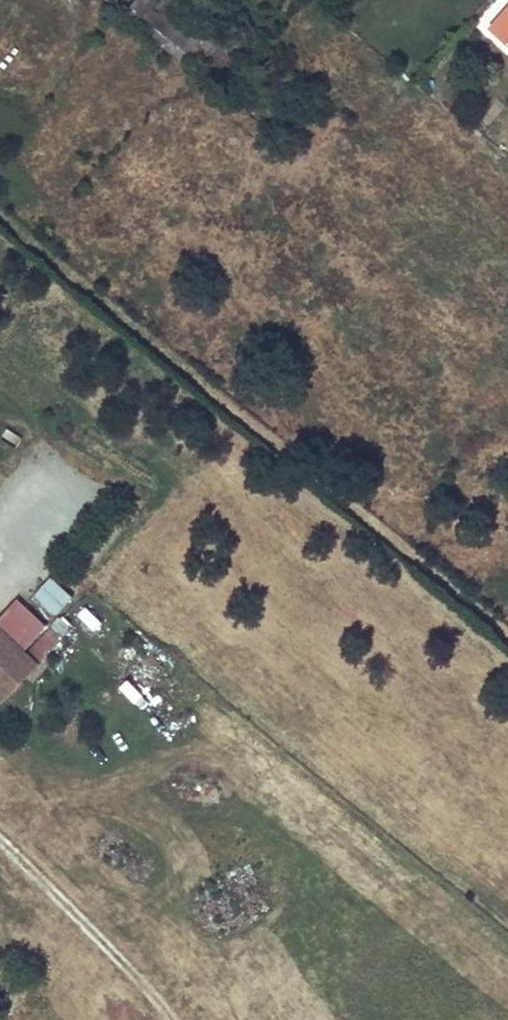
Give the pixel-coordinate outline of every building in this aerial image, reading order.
[(486,29),(504,44),(507,39),(507,5),(486,29)] [(32,593),(56,614),(73,595),(49,574),(32,593)] [(47,625),(28,649),(43,660),(61,636),(47,625)] [(36,664),(0,629),(0,699),(36,664)]
